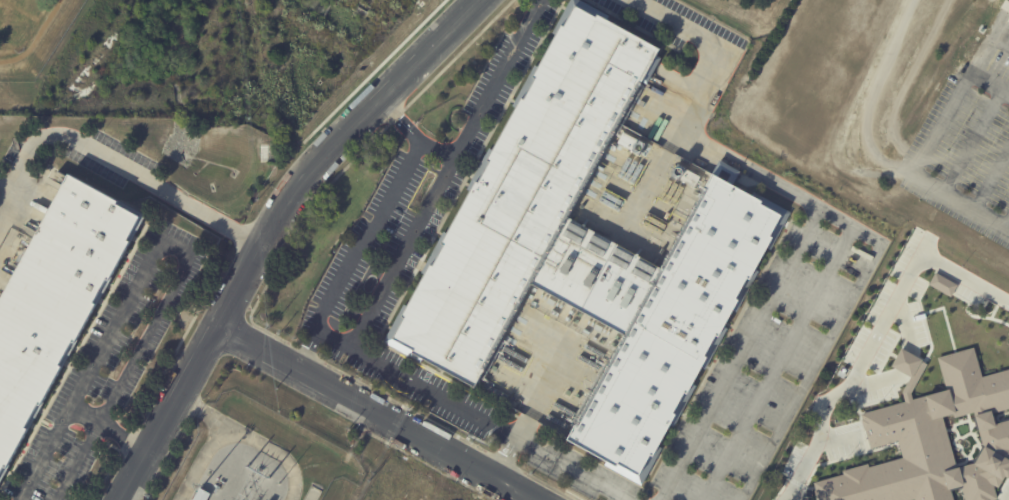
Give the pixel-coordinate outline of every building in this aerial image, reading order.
[(547,31),(564,0),(578,0),(599,11),(663,46),(571,216),(662,266),(707,184),(709,183),(722,160),(743,171),(736,183),(764,198),(765,197),(789,211),(785,219),(784,218),(775,234),(778,236),(755,278),(752,277),(741,297),(744,299),(723,336),(721,335),(710,355),(713,357),(692,394),(690,392),(679,413),(682,415),(659,457),(657,456),(647,474),(642,484),(603,464),(606,459),(572,440),(578,428),(577,428),(628,334),(534,283),(478,388),(421,357),(419,361),(381,340),(401,302),(410,307),(427,274),(419,270),(442,229),(450,233),(473,191),(465,186),(486,146),(494,150),(517,108),(508,104),(530,63),(538,67),(555,35),(547,31)] [(6,467),(0,478),(0,303),(23,261),(67,183),(68,183),(73,173),(123,200),(148,213),(148,214),(133,240),(134,241),(113,281),(111,280),(98,303),(100,304),(78,343),(77,343),(64,365),(66,366),(44,407),(42,406),(30,428),(31,428),(9,469),(6,467)] [(929,285),(951,296),(958,284),(935,272),(929,285)] [(985,376),(977,344),(935,355),(944,387),(862,409),(872,449),(898,442),(902,455),(811,479),(817,499),(961,499),(959,493),(963,492),(965,499),(995,499),(987,469),(997,452),(1008,449),(1008,423),(996,426),(991,410),(1008,405),(1008,370),(985,376)] [(213,494),(209,499),(195,499),(202,488),(213,494)]
